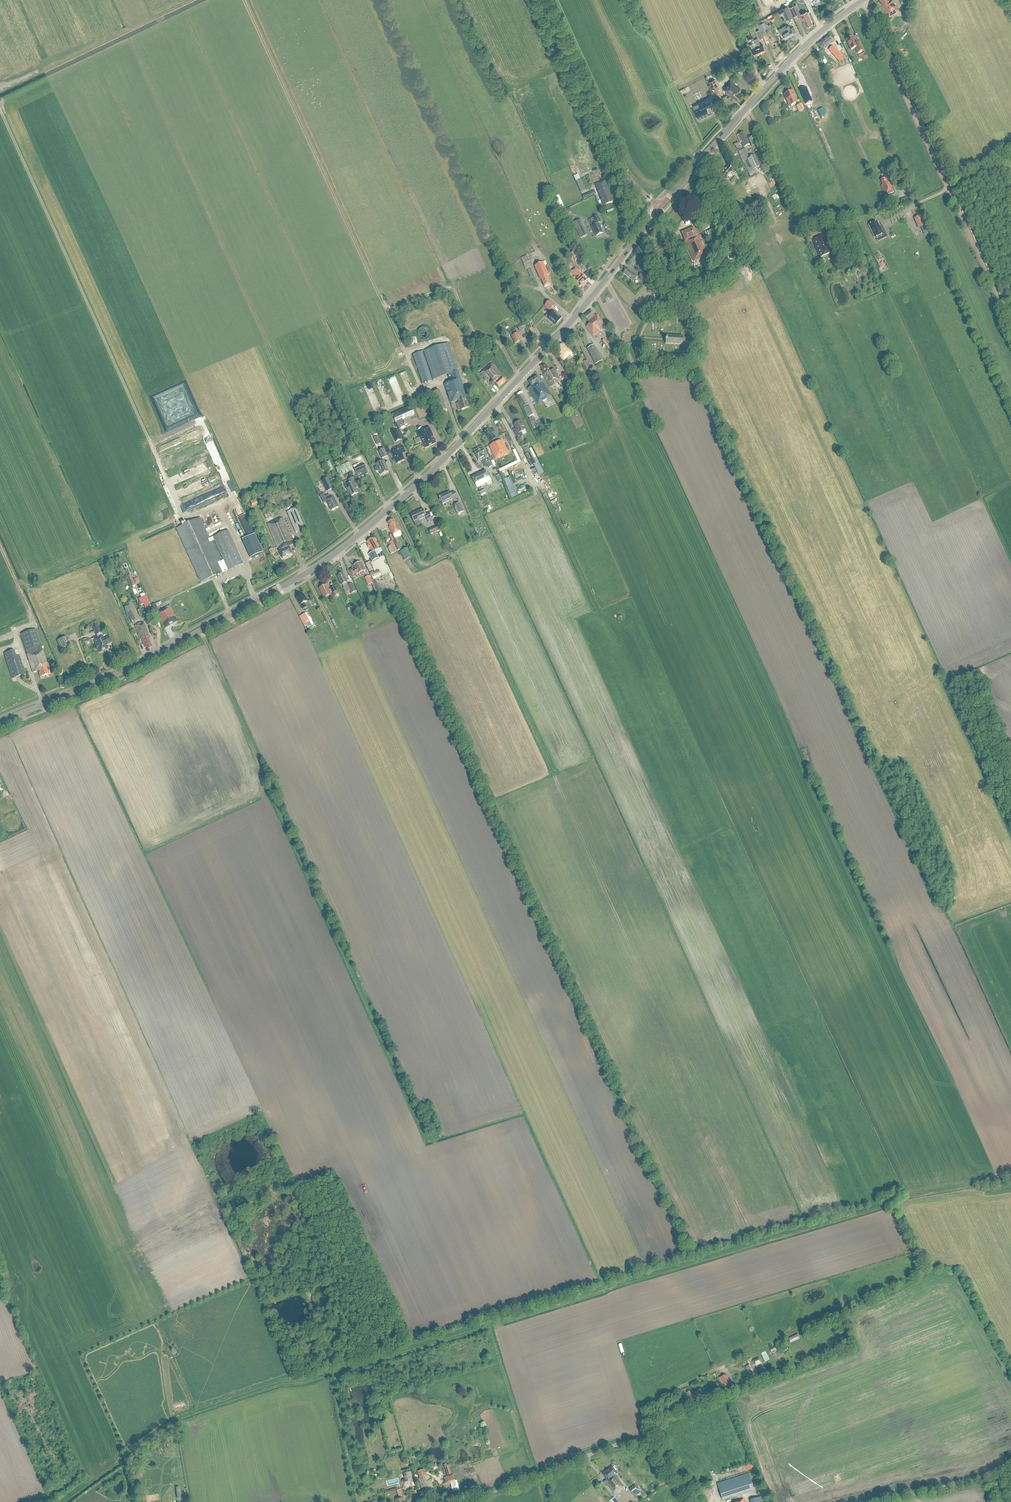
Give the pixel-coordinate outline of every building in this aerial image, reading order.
[(887,0),(883,0),(879,2),(882,8),(881,8),(887,19),(899,13),(893,2),(889,4),(887,0)] [(796,4),(790,7),(789,7),(793,16),(800,13),(796,4)] [(792,17),(789,9),(787,6),(778,10),(780,15),(783,13),(786,20),(792,17)] [(800,14),(806,26),(812,23),(807,11),(800,14)] [(755,21),(762,16),(760,12),(752,16),(755,21)] [(765,29),(767,28),(764,22),(758,24),(761,31),(763,30),(763,32),(765,31),(765,29)] [(782,33),(785,38),(794,33),(791,27),(790,28),(788,25),(786,26),(785,25),(778,29),(781,34),(782,33)] [(897,41),(890,28),(886,30),(893,43),(897,41)] [(825,50),(834,42),(829,36),(820,44),(825,50)] [(858,54),(863,51),(859,43),(856,44),(852,37),(846,40),(851,50),(855,48),(858,54)] [(760,45),(758,40),(757,38),(754,39),(760,52),(765,50),(763,44),(760,45)] [(750,41),(751,43),(749,44),(754,55),(760,52),(754,39),(750,41)] [(840,56),(833,47),(828,50),(836,60),(840,56)] [(819,75),(813,64),(806,68),(808,72),(807,72),(806,71),(802,73),(805,80),(811,77),(811,79),(819,75)] [(712,88),(717,86),(714,79),(709,81),(712,88)] [(730,80),(723,88),(732,97),(734,96),(737,100),(741,95),(737,92),(740,89),(730,80)] [(797,103),(792,92),(784,95),(786,99),(786,100),(787,102),(788,102),(790,106),(797,103)] [(713,104),(709,97),(698,102),(700,106),(693,109),(698,118),(709,112),(706,107),(713,104)] [(804,110),(801,104),(796,107),(798,113),(804,110)] [(744,133),(737,136),(740,143),(741,143),(743,148),(750,144),(748,140),(747,140),(744,133)] [(756,145),(753,137),(748,140),(752,147),(756,145)] [(754,155),(748,158),(744,149),(738,152),(750,176),(754,174),(752,170),(760,166),(754,155)] [(755,155),(764,173),(770,170),(761,152),(755,155)] [(728,167),(724,172),(730,177),(731,176),(730,175),(733,171),(728,167)] [(730,177),(724,172),(720,176),(725,180),(728,177),(729,178),(730,177)] [(888,183),(886,178),(880,180),(882,186),(881,186),(884,196),(894,192),(891,186),(890,186),(889,183),(888,183)] [(586,191),(582,180),(576,182),(581,193),(586,191)] [(613,202),(606,183),(596,187),(603,206),(613,202)] [(776,204),(784,201),(780,191),(772,195),(776,204)] [(560,209),(564,207),(558,192),(553,194),(560,209)] [(561,213),(563,217),(572,213),(570,209),(561,213)] [(601,223),(598,216),(593,219),(596,225),(591,227),(596,237),(603,233),(598,224),(601,223)] [(920,216),(915,219),(919,229),(925,226),(920,216)] [(587,236),(580,220),(574,223),(581,239),(587,236)] [(887,235),(882,225),(879,226),(877,222),(868,226),(874,239),(876,239),(876,240),(887,235)] [(844,232),(841,224),(836,227),(839,234),(844,232)] [(694,228),(682,234),(685,242),(686,242),(688,246),(686,247),(694,262),(707,256),(698,236),(697,236),(694,228)] [(838,236),(840,241),(846,238),(844,233),(838,236)] [(828,245),(824,237),(813,242),(820,258),(832,253),(828,245)] [(575,261),(579,258),(574,252),(571,255),(571,256),(570,257),(572,259),(573,258),(575,261)] [(659,259),(653,253),(650,256),(656,262),(659,259)] [(527,256),(525,257),(521,259),(524,265),(529,262),(527,256)] [(543,263),(534,266),(540,279),(541,279),(544,287),(550,284),(548,281),(549,281),(547,276),(549,276),(543,263)] [(575,269),(571,273),(574,277),(571,280),(573,282),(579,288),(587,281),(575,269)] [(627,269),(623,274),(633,282),(637,277),(627,269)] [(519,285),(512,287),(519,304),(524,302),(518,289),(520,288),(519,285)] [(545,306),(550,311),(555,306),(549,301),(545,306)] [(550,311),(545,317),(555,326),(561,319),(554,312),(552,313),(550,311)] [(591,311),(584,316),(588,322),(590,325),(587,327),(593,336),(606,327),(597,315),(595,317),(591,311)] [(423,341),(424,341),(425,341),(426,340),(428,340),(429,339),(430,338),(430,337),(431,336),(431,334),(431,333),(431,332),(430,331),(430,330),(429,329),(428,329),(427,328),(425,328),(424,327),(423,328),(422,328),(420,329),(419,329),(419,330),(418,331),(418,332),(418,333),(418,335),(418,336),(418,337),(419,338),(420,339),(421,340),(422,340),(423,341)] [(516,331),(512,333),(510,334),(515,344),(521,341),(516,331)] [(666,336),(665,344),(682,345),(683,345),(684,344),(685,343),(685,340),(683,338),(682,337),(666,336)] [(604,348),(607,345),(609,348),(612,346),(607,340),(602,345),(604,348)] [(424,352),(433,380),(448,375),(449,379),(453,377),(454,381),(444,385),(451,403),(458,401),(461,410),(469,407),(458,372),(448,343),(424,352)] [(567,350),(563,345),(556,350),(560,356),(563,361),(572,353),(568,349),(567,350)] [(594,345),(587,349),(595,365),(602,362),(594,345)] [(422,352),(419,353),(413,355),(423,384),(432,381),(422,352)] [(587,362),(581,364),(584,370),(585,372),(586,372),(590,370),(591,370),(589,366),(587,362)] [(503,377),(492,363),(480,373),(491,387),(494,383),(499,388),(506,382),(502,378),(503,377)] [(553,369),(550,371),(545,365),(541,368),(542,371),(541,371),(544,375),(542,376),(550,388),(561,381),(553,369)] [(540,382),(537,377),(529,382),(532,387),(527,390),(538,406),(552,396),(541,381),(540,382)] [(386,379),(380,382),(384,391),(391,388),(386,379)] [(380,401),(373,383),(368,385),(375,403),(380,401)] [(435,391),(442,409),(448,406),(441,389),(435,391)] [(363,390),(357,393),(359,399),(366,397),(363,390)] [(410,407),(393,415),(396,422),(413,414),(410,407)] [(529,420),(533,429),(538,427),(535,420),(534,418),(529,420)] [(514,425),(516,429),(513,431),(518,440),(522,437),(522,436),(523,436),(521,432),(525,430),(521,421),(514,425)] [(422,443),(423,442),(426,449),(437,443),(433,437),(434,436),(429,427),(417,433),(422,443)] [(391,433),(396,442),(401,440),(396,430),(391,433)] [(496,439),(489,430),(484,434),(491,443),(496,439)] [(382,443),(379,437),(374,439),(376,446),(382,443)] [(489,446),(495,460),(508,454),(502,441),(489,446)] [(525,455),(528,462),(529,463),(534,460),(527,445),(522,448),(525,455)] [(401,454),(405,453),(402,446),(396,448),(397,451),(392,454),(397,464),(404,461),(401,454)] [(382,459),(387,456),(384,449),(378,452),(382,459)] [(488,458),(483,449),(475,454),(479,463),(481,462),(484,468),(486,468),(488,467),(489,469),(493,467),(488,458)] [(188,476),(210,468),(208,461),(186,469),(188,476)] [(376,465),(377,467),(375,468),(375,469),(376,472),(377,473),(379,472),(381,475),(388,472),(385,466),(386,465),(384,461),(376,465)] [(348,463),(335,468),(338,473),(342,472),(343,476),(352,472),(348,463)] [(356,465),(353,466),(354,469),(356,473),(366,469),(364,464),(363,464),(357,467),(356,465)] [(472,478),(477,488),(491,481),(486,471),(472,478)] [(180,472),(171,476),(174,483),(183,479),(180,472)] [(215,475),(199,478),(200,485),(217,482),(215,475)] [(513,497),(519,495),(511,476),(505,478),(513,497)] [(354,478),(348,481),(344,483),(345,486),(348,493),(349,492),(351,497),(358,493),(356,489),(359,488),(354,478)] [(327,479),(322,481),(321,482),(327,492),(332,490),(327,479)] [(197,483),(192,485),(191,483),(179,489),(182,494),(198,487),(197,483)] [(190,499),(193,507),(221,495),(218,488),(190,499)] [(508,500),(503,489),(497,492),(503,503),(508,500)] [(450,492),(439,497),(442,504),(453,499),(454,501),(458,499),(454,492),(451,494),(450,492)] [(324,495),(320,496),(323,504),(326,502),(331,512),(339,508),(334,498),(331,499),(329,495),(325,497),(324,495)] [(453,507),(456,512),(457,516),(464,513),(460,504),(453,507)] [(287,512),(295,533),(304,529),(297,509),(287,512)] [(425,515),(423,509),(410,515),(414,523),(426,517),(427,521),(432,519),(429,513),(425,515)] [(201,583),(228,571),(243,564),(228,531),(210,539),(200,518),(176,529),(186,550),(201,583)] [(277,520),(267,525),(277,548),(278,547),(280,551),(279,551),(282,559),(292,555),(289,547),(294,545),(282,519),(278,521),(277,520)] [(393,520),(388,523),(390,528),(389,528),(393,536),(401,531),(397,524),(397,525),(396,523),(395,524),(393,520)] [(437,521),(441,529),(446,527),(444,522),(442,523),(441,520),(437,521)] [(440,530),(438,526),(437,526),(429,530),(431,535),(440,530)] [(391,540),(392,541),(389,543),(394,553),(403,549),(400,544),(399,544),(395,537),(391,540)] [(373,539),(367,542),(373,553),(369,555),(372,562),(378,558),(375,551),(379,549),(374,539),(373,539)] [(242,547),(245,553),(253,550),(251,544),(242,547)] [(405,561),(412,557),(408,548),(400,552),(405,561)] [(365,564),(369,572),(370,575),(374,573),(373,570),(374,570),(370,562),(365,564)] [(352,569),(349,571),(352,578),(356,576),(355,574),(358,573),(358,574),(359,574),(360,577),(365,575),(364,571),(360,563),(355,566),(356,569),(353,571),(352,569)] [(343,574),(337,577),(341,586),(342,585),(343,589),(347,587),(351,594),(356,592),(353,584),(349,586),(347,583),(343,574)] [(374,585),(370,576),(364,578),(368,586),(372,584),(373,586),(374,585)] [(326,585),(319,589),(323,597),(324,598),(328,597),(331,595),(333,594),(331,589),(329,590),(326,585)] [(335,587),(331,589),(333,594),(334,597),(339,595),(335,587)] [(145,597),(144,594),(140,595),(141,598),(138,599),(141,606),(144,605),(146,611),(147,611),(148,612),(151,611),(150,610),(152,609),(147,596),(145,597)] [(307,602),(304,595),(297,599),(303,610),(304,612),(308,610),(304,603),(307,602)] [(157,613),(165,629),(178,622),(169,606),(157,613)] [(309,617),(307,618),(305,614),(299,617),(305,627),(306,626),(307,628),(313,624),(311,620),(311,619),(310,618),(309,617)] [(100,633),(101,633),(97,625),(95,621),(90,623),(95,636),(96,635),(97,637),(101,635),(100,633)] [(147,647),(147,649),(152,647),(148,639),(150,638),(143,623),(135,626),(140,639),(141,639),(145,648),(147,647)] [(42,650),(35,629),(21,634),(27,654),(33,673),(38,671),(40,678),(50,675),(42,650)] [(102,635),(101,635),(97,637),(92,639),(95,646),(94,646),(94,647),(93,649),(94,650),(95,650),(96,651),(97,650),(99,654),(108,650),(106,646),(112,643),(109,637),(103,639),(102,635)] [(69,646),(66,637),(57,641),(60,650),(69,646)] [(12,679),(25,675),(19,657),(16,658),(14,651),(4,654),(12,679)] [(797,1335),(788,1339),(790,1344),(799,1339),(799,1338),(798,1335),(797,1335)] [(752,1363),(750,1359),(745,1361),(748,1366),(745,1367),(750,1377),(757,1374),(753,1366),(755,1365),(755,1366),(761,1363),(758,1358),(753,1361),(753,1362),(752,1363)] [(718,1378),(723,1388),(730,1384),(726,1375),(718,1378)] [(690,1391),(686,1393),(691,1402),(695,1400),(693,1396),(690,1391)] [(443,1467),(445,1476),(451,1474),(450,1470),(451,1470),(450,1466),(443,1467)] [(602,1475),(606,1480),(603,1482),(614,1496),(622,1490),(621,1488),(624,1486),(616,1476),(617,1475),(611,1467),(602,1475)] [(424,1470),(418,1472),(420,1479),(418,1479),(421,1488),(424,1487),(426,1492),(434,1490),(428,1476),(426,1476),(424,1470)] [(405,1480),(401,1481),(403,1488),(403,1489),(414,1486),(412,1478),(410,1472),(403,1474),(405,1480)] [(749,1474),(717,1484),(722,1500),(754,1490),(749,1474)] [(451,1476),(444,1478),(446,1486),(453,1484),(455,1483),(453,1475),(451,1476)] [(629,1490),(633,1494),(639,1490),(635,1485),(629,1490)]
